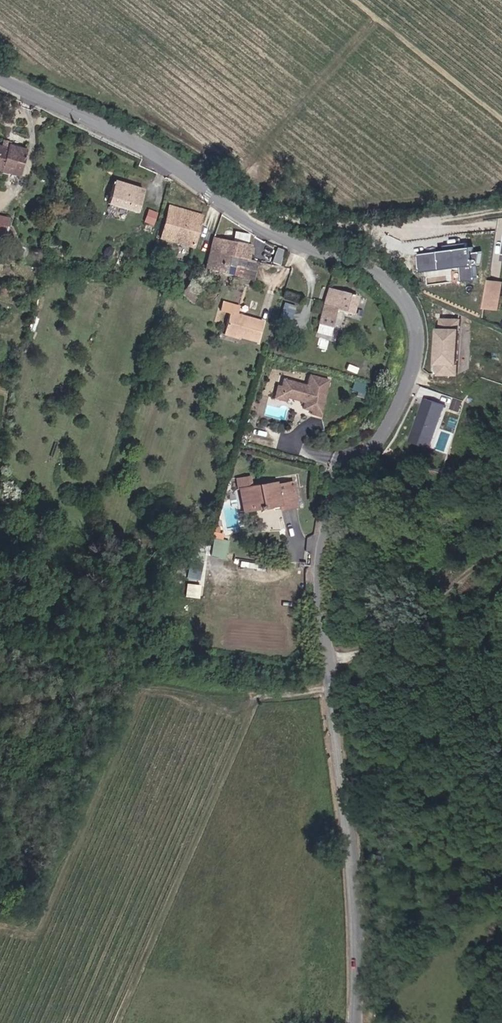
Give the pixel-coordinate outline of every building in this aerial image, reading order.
[(26,168),(36,142),(16,134),(15,139),(8,137),(0,133),(0,157),(26,168)] [(99,194),(118,200),(124,177),(122,176),(121,178),(117,177),(118,174),(107,171),(99,194)] [(118,200),(126,203),(134,180),(124,177),(118,200)] [(143,213),(147,201),(139,198),(135,210),(143,213)] [(155,230),(192,239),(199,207),(163,198),(155,230)] [(15,233),(17,222),(11,217),(13,210),(0,206),(0,229),(15,233)] [(149,208),(145,221),(154,224),(159,212),(149,208)] [(209,240),(220,242),(222,229),(211,228),(209,240)] [(220,242),(245,246),(247,234),(222,229),(220,242)] [(229,262),(254,267),(258,249),(245,246),(220,242),(209,240),(206,261),(229,265),(229,262)] [(473,243),(418,250),(421,271),(463,266),(465,280),(479,279),(476,260),(475,260),(473,243)] [(183,280),(196,292),(207,280),(194,269),(183,280)] [(328,289),(341,291),(344,278),(331,275),(328,289)] [(339,299),(357,304),(362,283),(344,278),(341,291),(328,289),(322,315),(333,318),(339,299)] [(242,325),(260,329),(266,308),(239,301),(240,295),(223,290),(221,297),(231,299),(226,318),(243,322),(242,325)] [(284,301),(280,317),(292,320),(296,304),(284,301)] [(332,327),(340,329),(344,311),(336,310),(332,327)] [(241,328),(242,325),(243,322),(226,318),(224,324),(241,328)] [(470,374),(470,318),(451,318),(451,329),(452,329),(452,334),(449,334),(449,357),(453,357),(453,362),(451,362),(451,374),(470,374)] [(307,405),(316,407),(327,371),(308,366),(305,376),(282,369),(280,376),(279,379),(285,388),(287,388),(295,390),(297,389),(298,389),(297,392),(302,393),(300,399),(308,402),(307,405)] [(286,393),(287,388),(285,388),(279,379),(280,376),(278,376),(275,390),(286,393)] [(414,431),(436,437),(446,403),(424,396),(414,431)] [(255,467),(243,469),(245,479),(254,477),(258,503),(288,498),(289,501),(305,498),(301,473),(286,475),(286,472),(257,477),(255,467)] [(258,503),(254,477),(245,479),(249,504),(258,503)] [(231,538),(235,520),(227,519),(228,513),(224,512),(225,507),(223,507),(217,536),(227,537),(231,538)] [(225,547),(227,537),(217,536),(209,534),(207,544),(225,547)] [(191,541),(188,577),(203,578),(206,543),(191,541)] [(198,597),(200,584),(187,582),(185,595),(198,597)]
